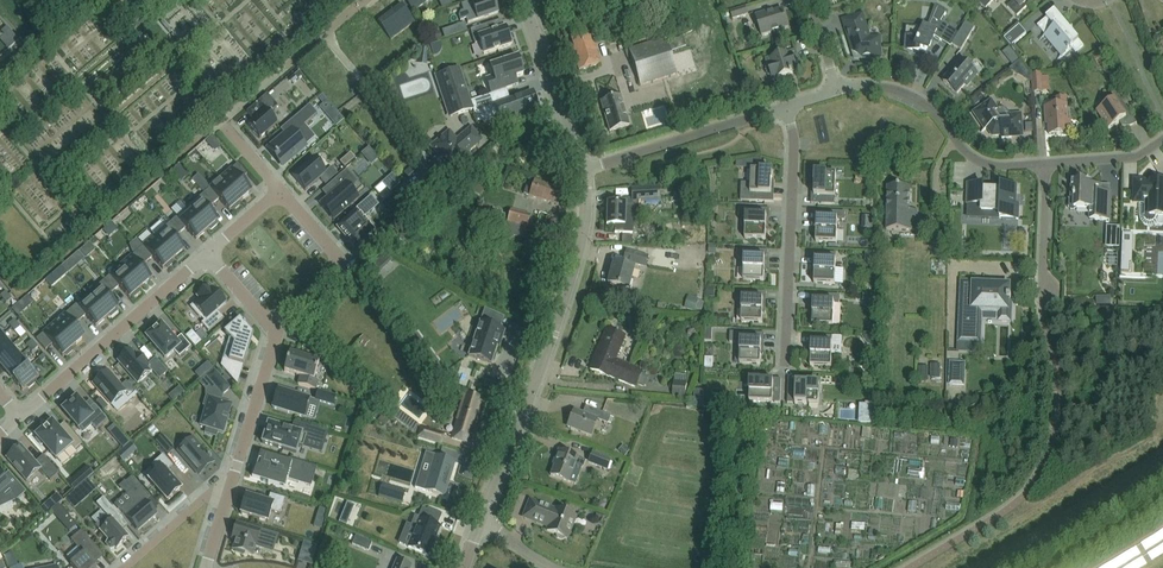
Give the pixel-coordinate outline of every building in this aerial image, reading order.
[(387,15),(398,33),(423,18),(412,0),(411,0),(387,15)] [(458,16),(460,21),(466,19),(467,23),(498,13),(493,0),(483,0),(473,4),(472,0),(461,4),(463,11),(460,12),(458,16)] [(986,9),(994,0),(981,0),(979,2),(986,9)] [(1015,0),(1008,7),(1017,16),(1028,5),(1025,2),(1027,0),(1015,0)] [(745,7),(730,11),(733,20),(748,15),(745,7)] [(906,27),(905,38),(908,39),(907,48),(919,52),(920,48),(926,50),(934,36),(940,40),(951,47),(952,45),(959,33),(949,27),(941,22),(946,14),(935,7),(927,28),(924,27),(923,28),(906,27)] [(783,10),(774,13),(768,14),(768,12),(756,16),(762,36),(788,28),(783,10)] [(1033,25),(1041,18),(1038,14),(1029,20),(1033,25)] [(881,57),(880,37),(870,38),(862,15),(843,20),(849,38),(852,38),(854,45),(851,46),(853,52),(861,58),(881,57)] [(1084,46),(1060,17),(1054,23),(1048,16),(1037,26),(1062,56),(1072,48),(1075,53),(1084,46)] [(505,27),(504,28),(498,29),(495,22),(470,30),(475,45),(480,43),(484,54),(511,45),(510,44),(512,43),(509,34),(507,35),(505,27)] [(959,33),(952,45),(961,50),(975,28),(965,22),(959,33)] [(579,71),(601,64),(593,41),(590,42),(584,23),(568,28),(574,47),(572,48),(579,71)] [(467,31),(465,24),(442,32),(444,38),(467,31)] [(718,37),(733,35),(732,25),(716,28),(718,37)] [(1004,39),(1011,47),(1026,34),(1019,26),(1004,39)] [(4,35),(10,30),(7,27),(1,31),(4,35)] [(4,35),(7,39),(13,34),(10,30),(4,35)] [(665,37),(628,49),(640,85),(677,74),(665,37)] [(499,60),(508,57),(507,51),(497,54),(499,60)] [(771,77),(772,80),(793,74),(792,70),(796,69),(797,70),(796,64),(799,63),(796,51),(766,60),(768,68),(767,71),(768,75),(771,77)] [(491,94),(497,92),(506,89),(512,87),(510,79),(523,75),(520,66),(522,65),(520,60),(518,59),(517,57),(490,66),(493,76),(486,78),(491,94)] [(967,86),(978,74),(960,59),(954,66),(955,68),(943,82),(957,94),(965,85),(967,86)] [(1021,60),(1010,69),(1031,81),(1031,74),(1021,60)] [(470,101),(459,68),(437,75),(446,100),(447,100),(446,100),(453,98),(458,113),(458,114),(473,109),(470,101)] [(1056,88),(1056,71),(1043,71),(1044,88),(1056,88)] [(1033,92),(1043,92),(1041,74),(1032,75),(1033,92)] [(294,75),(289,80),(293,84),(298,80),(294,75)] [(497,92),(491,94),(470,101),(473,109),(474,112),(496,106),(502,124),(527,115),(526,110),(537,106),(532,92),(501,103),(497,92)] [(1104,99),(1107,104),(1097,111),(1108,129),(1119,122),(1122,127),(1125,127),(1127,127),(1130,127),(1132,126),(1135,125),(1137,124),(1116,92),(1104,99)] [(277,123),(269,114),(278,106),(267,94),(247,112),(254,120),(248,125),(259,138),(277,123)] [(323,95),(318,98),(323,104),(320,107),(336,126),(344,120),(328,101),(323,95)] [(609,131),(629,125),(620,96),(601,102),(609,131)] [(1068,121),(1067,105),(1066,98),(1055,99),(1055,106),(1045,107),(1046,119),(1048,119),(1049,135),(1072,133),(1071,121),(1068,121)] [(1023,137),(1022,114),(1010,115),(1005,109),(997,110),(991,101),(975,111),(977,119),(984,129),(981,132),(987,128),(993,135),(1001,135),(1002,142),(1002,138),(1012,137),(1012,135),(1022,134),(1022,137),(1023,137)] [(285,135),(269,149),(269,150),(270,149),(275,155),(275,156),(277,158),(282,164),(283,165),(304,147),(304,146),(303,146),(293,134),(299,129),(317,114),(310,105),(309,105),(280,129),(285,135)] [(439,162),(439,161),(438,161),(437,161),(436,162),(429,168),(437,177),(449,167),(450,169),(468,154),(466,152),(481,140),(471,128),(456,140),(449,131),(431,146),(443,160),(440,163),(439,162)] [(211,137),(206,142),(210,146),(215,141),(211,137)] [(369,147),(361,154),(364,158),(372,151),(369,147)] [(305,191),(319,178),(325,185),(338,174),(331,167),(326,171),(313,157),(292,176),(305,191)] [(757,159),(753,159),(753,168),(761,168),(761,159),(757,159)] [(232,169),(221,179),(240,201),(251,191),(241,180),(247,175),(237,164),(232,169)] [(179,165),(173,170),(177,175),(183,169),(179,165)] [(359,198),(350,189),(358,182),(347,170),(322,191),(323,192),(325,190),(329,194),(327,196),(328,197),(320,204),(334,220),(359,198)] [(751,183),(741,183),(741,201),(774,202),(774,201),(769,201),(770,194),(771,194),(772,171),(751,170),(751,183)] [(836,174),(829,173),(815,173),(814,196),(816,196),(816,203),(811,203),(811,204),(835,205),(836,174)] [(392,174),(385,180),(393,190),(400,183),(392,174)] [(210,188),(204,193),(213,204),(219,199),(229,211),(232,209),(233,210),(240,205),(238,203),(240,201),(221,179),(210,188)] [(477,179),(470,190),(479,195),(486,184),(477,179)] [(1101,185),(1096,185),(1092,185),(1086,179),(1083,181),(1072,181),(1071,198),(1069,200),(1069,208),(1071,211),(1074,211),(1076,209),(1090,209),(1090,220),(1109,220),(1110,192),(1101,192),(1101,185)] [(1158,183),(1158,187),(1151,187),(1152,181),(1138,180),(1137,191),(1134,191),(1133,203),(1144,203),(1144,216),(1144,219),(1147,222),(1150,223),(1153,222),(1155,220),(1156,217),(1162,217),(1162,184),(1158,183)] [(558,206),(563,191),(534,181),(531,189),(526,187),(524,194),(529,196),(558,206)] [(423,202),(405,182),(404,183),(394,192),(408,208),(412,212),(423,202)] [(968,184),(967,203),(982,204),(982,211),(1000,212),(1000,218),(1018,219),(1019,205),(1016,205),(1017,186),(1001,186),(1001,190),(983,189),(983,185),(968,184)] [(910,210),(910,187),(887,186),(886,230),(917,231),(918,210),(910,210)] [(659,193),(659,197),(660,197),(659,187),(632,188),(632,198),(632,199),(638,199),(652,198),(652,193),(659,193)] [(198,198),(187,208),(207,230),(209,228),(211,230),(217,225),(216,223),(218,220),(208,209),(213,204),(204,193),(198,198)] [(339,226),(337,228),(338,229),(354,247),(353,247),(354,248),(355,247),(368,236),(374,230),(367,223),(363,218),(379,205),(371,196),(350,213),(352,215),(339,227),(339,226)] [(614,233),(632,233),(633,219),(638,215),(638,199),(632,199),(632,198),(628,199),(625,202),(625,203),(607,203),(606,225),(615,225),(614,233)] [(491,216),(503,219),(505,212),(502,211),(502,209),(493,206),(491,216)] [(176,217),(171,222),(180,233),(185,228),(196,240),(207,230),(187,208),(176,217)] [(770,209),(739,208),(739,216),(746,216),(745,239),(766,240),(767,216),(765,216),(765,209),(770,210),(770,209)] [(502,233),(524,238),(530,216),(510,210),(507,224),(504,224),(502,233)] [(845,220),(845,212),(814,211),(819,212),(819,219),(817,218),(816,242),(837,243),(838,220),(845,220)] [(165,227),(154,237),(174,259),(185,249),(174,238),(180,233),(171,222),(165,227)] [(1106,247),(1120,247),(1120,227),(1107,227),(1106,247)] [(143,246),(137,251),(147,262),(152,257),(162,269),(165,267),(167,269),(173,263),(171,261),(174,259),(154,237),(143,246)] [(696,243),(695,254),(709,255),(710,244),(696,243)] [(444,244),(431,247),(432,253),(446,250),(444,244)] [(1122,245),(1121,271),(1129,272),(1130,263),(1130,262),(1131,262),(1132,245),(1123,245),(1122,245)] [(768,250),(737,249),(737,258),(744,258),(743,280),(764,281),(765,258),(763,258),(764,251),(768,251),(768,250)] [(132,256),(121,266),(140,288),(152,279),(141,267),(147,262),(137,251),(132,256)] [(644,266),(647,257),(626,251),(624,261),(625,261),(624,266),(613,263),(608,284),(628,289),(633,268),(631,268),(633,263),(644,266)] [(835,284),(836,253),(812,252),(812,253),(817,253),(817,260),(815,260),(814,283),(835,284)] [(110,275),(104,280),(113,291),(119,286),(129,298),(132,296),(133,298),(140,292),(138,290),(140,288),(121,266),(110,275)] [(1143,276),(1143,267),(1130,268),(1131,277),(1143,276)] [(98,285),(87,295),(107,317),(109,315),(111,317),(117,312),(116,310),(118,308),(108,296),(113,291),(104,280),(98,285)] [(1006,285),(984,284),(984,282),(974,281),(974,284),(962,283),(962,291),(961,291),(959,341),(980,342),(981,309),(999,310),(999,317),(1002,321),(1007,321),(1010,318),(1011,296),(1009,296),(1009,286),(1006,286),(1006,285)] [(201,323),(208,331),(223,318),(217,311),(226,303),(213,288),(211,289),(208,286),(197,296),(199,299),(191,307),(200,318),(203,316),(205,319),(201,323)] [(3,300),(9,295),(6,291),(0,296),(3,300)] [(766,292),(743,291),(741,322),(762,323),(763,299),(762,299),(762,293),(766,293),(766,292)] [(840,303),(840,295),(811,294),(811,295),(815,295),(815,302),(813,302),(812,325),(833,326),(834,303),(840,303)] [(6,303),(12,299),(9,295),(3,300),(6,303)] [(76,304),(71,309),(80,320),(85,315),(96,327),(107,317),(87,295),(76,304)] [(691,296),(687,308),(696,311),(696,309),(699,300),(699,299),(691,296)] [(65,314),(54,324),(74,346),(85,337),(75,325),(80,320),(71,309),(65,314)] [(12,328),(17,323),(14,319),(9,324),(12,328)] [(244,365),(251,342),(253,344),(242,331),(247,327),(240,319),(224,332),(234,344),(229,360),(223,359),(221,366),(237,385),(239,378),(237,383),(234,380),(239,364),(244,365)] [(480,322),(469,356),(491,363),(492,361),(494,361),(496,354),(494,353),(499,339),(501,340),(505,330),(480,322)] [(12,328),(15,331),(20,327),(17,323),(12,328)] [(36,339),(36,340),(46,350),(52,344),(62,356),(65,354),(67,356),(73,350),(71,349),(74,346),(54,324),(43,333),(36,339)] [(175,341),(161,324),(146,337),(165,358),(174,351),(179,357),(191,347),(181,335),(175,341)] [(640,374),(642,370),(615,359),(625,336),(606,328),(590,369),(608,377),(609,376),(635,387),(637,383),(640,384),(643,375),(640,374)] [(369,330),(365,337),(373,342),(377,336),(369,330)] [(765,333),(730,332),(730,342),(740,343),(740,363),(761,364),(762,341),(760,341),(760,334),(765,334),(765,333)] [(425,347),(415,334),(407,340),(417,353),(425,347)] [(809,335),(809,336),(814,336),(813,343),(811,343),(811,357),(810,366),(831,367),(832,354),(841,355),(842,337),(833,336),(809,335)] [(11,347),(2,336),(0,338),(0,356),(11,347)] [(201,341),(196,336),(191,341),(195,346),(201,341)] [(29,348),(35,343),(32,340),(26,344),(29,348)] [(29,348),(33,352),(38,347),(35,343),(29,348)] [(19,357),(11,347),(0,356),(0,365),(4,370),(19,357)] [(159,379),(167,372),(155,358),(147,365),(138,355),(136,356),(131,350),(125,355),(124,354),(119,358),(120,360),(118,361),(138,383),(152,371),(159,379)] [(298,384),(316,390),(318,381),(313,380),(319,362),(289,353),(284,371),(300,376),(298,384)] [(38,358),(42,362),(47,357),(44,354),(38,358)] [(13,380),(28,367),(19,357),(4,370),(13,380)] [(936,374),(947,374),(948,360),(937,360),(937,363),(928,362),(927,376),(936,376),(936,374)] [(948,384),(964,385),(965,362),(949,362),(948,384)] [(34,384),(33,382),(40,376),(30,365),(28,367),(13,380),(22,391),(27,387),(29,388),(34,384)] [(230,388),(214,370),(207,377),(223,395),(230,388)] [(128,399),(136,392),(132,388),(127,383),(126,381),(121,386),(108,371),(93,383),(111,404),(123,394),(128,399)] [(136,385),(131,379),(127,383),(132,388),(136,385)] [(750,381),(749,402),(780,403),(781,379),(780,384),(774,383),(774,382),(750,381)] [(788,379),(788,403),(818,404),(819,383),(796,382),(796,384),(789,384),(789,379),(788,379)] [(673,396),(686,397),(687,383),(674,381),(673,396)] [(274,404),(273,408),(304,417),(310,399),(278,389),(277,393),(275,392),(271,404),(274,404)] [(333,405),(336,396),(318,391),(315,400),(333,405)] [(474,415),(479,397),(464,393),(456,420),(457,420),(451,438),(468,443),(472,429),(470,429),(475,415),(474,415)] [(107,420),(94,405),(88,410),(77,398),(70,403),(69,401),(62,406),(64,408),(63,410),(82,432),(91,424),(96,430),(107,420)] [(108,407),(100,398),(96,402),(104,411),(108,407)] [(223,432),(232,405),(209,398),(200,426),(206,427),(205,433),(216,437),(218,431),(223,432)] [(859,415),(859,424),(872,425),(873,405),(866,405),(865,416),(859,415)] [(396,407),(391,413),(396,417),(401,411),(396,407)] [(590,435),(597,419),(574,410),(567,426),(590,435)] [(602,412),(599,420),(607,423),(610,416),(602,412)] [(414,420),(408,426),(413,430),(418,424),(414,420)] [(38,434),(36,436),(39,440),(38,441),(41,445),(43,444),(56,459),(71,445),(75,449),(82,443),(65,424),(58,429),(52,422),(49,424),(48,424),(49,425),(46,428),(45,427),(45,428),(44,429),(42,427),(36,433),(38,434)] [(327,432),(294,422),(292,430),(268,423),(266,429),(264,428),(261,440),(263,441),(262,443),(296,453),(298,445),(303,447),(306,437),(324,442),(327,432)] [(115,425),(108,431),(113,436),(119,430),(115,425)] [(444,434),(421,427),(418,436),(441,443),(444,434)] [(173,448),(162,435),(156,441),(167,454),(173,448)] [(177,451),(199,475),(214,462),(193,438),(177,451)] [(35,462),(21,446),(19,447),(18,446),(13,450),(14,452),(6,459),(26,481),(40,469),(50,481),(59,473),(43,455),(35,462)] [(578,458),(578,457),(558,450),(555,458),(557,458),(550,475),(568,482),(575,464),(583,467),(585,461),(578,458)] [(299,483),(302,474),(314,477),(317,467),(273,454),(272,457),(260,453),(255,471),(254,471),(253,471),(255,472),(254,473),(253,473),(253,474),(254,474),(253,476),(252,475),(252,476),(262,480),(262,481),(268,483),(285,489),(286,488),(285,487),(287,479),(299,483)] [(611,460),(592,453),(588,463),(607,470),(611,460)] [(787,463),(795,464),(796,455),(788,454),(787,463)] [(167,501),(182,489),(167,472),(173,467),(163,455),(151,465),(158,472),(148,480),(167,501)] [(445,496),(455,461),(435,455),(429,474),(420,471),(416,484),(415,488),(425,491),(425,490),(445,496)] [(933,473),(934,466),(917,465),(916,472),(933,473)] [(9,472),(3,476),(0,473),(0,502),(6,499),(4,495),(10,490),(17,499),(26,492),(9,472)] [(75,478),(68,484),(74,491),(81,484),(75,478)] [(785,488),(795,488),(795,478),(785,478),(785,488)] [(95,488),(88,480),(81,485),(89,494),(95,488)] [(120,510),(138,530),(156,514),(145,502),(150,497),(139,484),(127,495),(132,500),(120,510)] [(963,486),(961,494),(971,496),(973,488),(963,486)] [(401,503),(405,491),(391,487),(388,499),(401,503)] [(73,507),(79,502),(72,493),(66,499),(73,507)] [(246,495),(241,513),(268,522),(271,511),(280,514),(285,498),(270,494),(268,502),(246,495)] [(121,530),(127,525),(103,498),(96,504),(107,515),(95,525),(108,540),(106,544),(110,549),(115,548),(116,549),(128,539),(121,530)] [(918,498),(917,508),(932,509),(933,499),(918,498)] [(791,511),(793,502),(781,499),(779,508),(791,511)] [(555,508),(555,510),(530,500),(523,517),(537,522),(539,519),(550,523),(547,530),(557,534),(556,535),(557,537),(562,539),(564,538),(565,537),(567,538),(575,516),(555,508)] [(51,511),(45,505),(41,509),(46,515),(51,511)] [(59,505),(52,511),(58,518),(65,512),(59,505)] [(428,509),(427,511),(422,509),(421,512),(418,518),(415,517),(412,526),(416,528),(408,547),(428,555),(440,527),(437,526),(441,515),(428,509)] [(265,548),(267,540),(274,543),(277,536),(237,524),(233,539),(236,540),(233,549),(237,550),(236,552),(243,555),(244,552),(252,554),(255,545),(265,548)] [(95,564),(94,563),(102,555),(103,557),(104,557),(81,530),(70,540),(82,553),(70,564),(73,567),(95,567),(97,566),(95,564)] [(372,542),(356,536),(352,544),(368,551),(372,542)] [(315,552),(317,545),(304,541),(302,549),(315,552)] [(828,543),(826,549),(840,551),(841,545),(828,543)] [(843,563),(859,565),(860,558),(843,557),(843,563)] [(411,566),(397,560),(394,567),(410,567),(411,566)]
